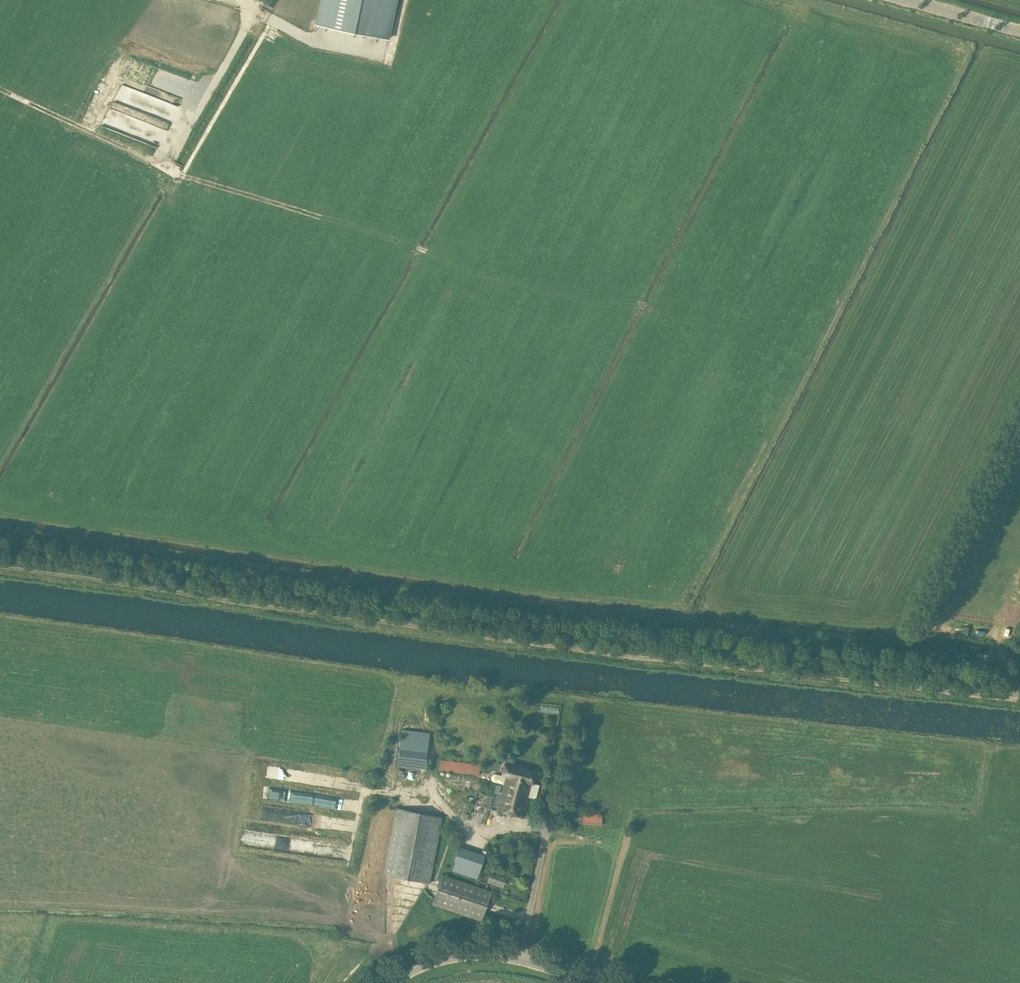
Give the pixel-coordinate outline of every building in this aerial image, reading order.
[(318,25),(389,39),(397,0),(323,0),(318,25)] [(132,89),(121,84),(114,101),(126,105),(132,89)] [(430,725),(403,722),(398,765),(425,768),(430,725)] [(479,764),(441,760),(440,769),(478,774),(479,764)] [(538,771),(505,763),(502,777),(506,778),(498,810),(523,816),(531,783),(534,784),(538,771)] [(443,817),(397,808),(384,874),(430,883),(436,854),(438,844),(442,845),(448,818),(443,817)] [(603,814),(583,812),(582,823),(602,825),(603,814)] [(482,853),(459,846),(451,870),(477,878),(485,854),(487,851),(483,849),(482,853)] [(506,878),(490,873),(488,881),(503,887),(506,878)] [(489,896),(442,880),(435,899),(483,915),(489,896)]
